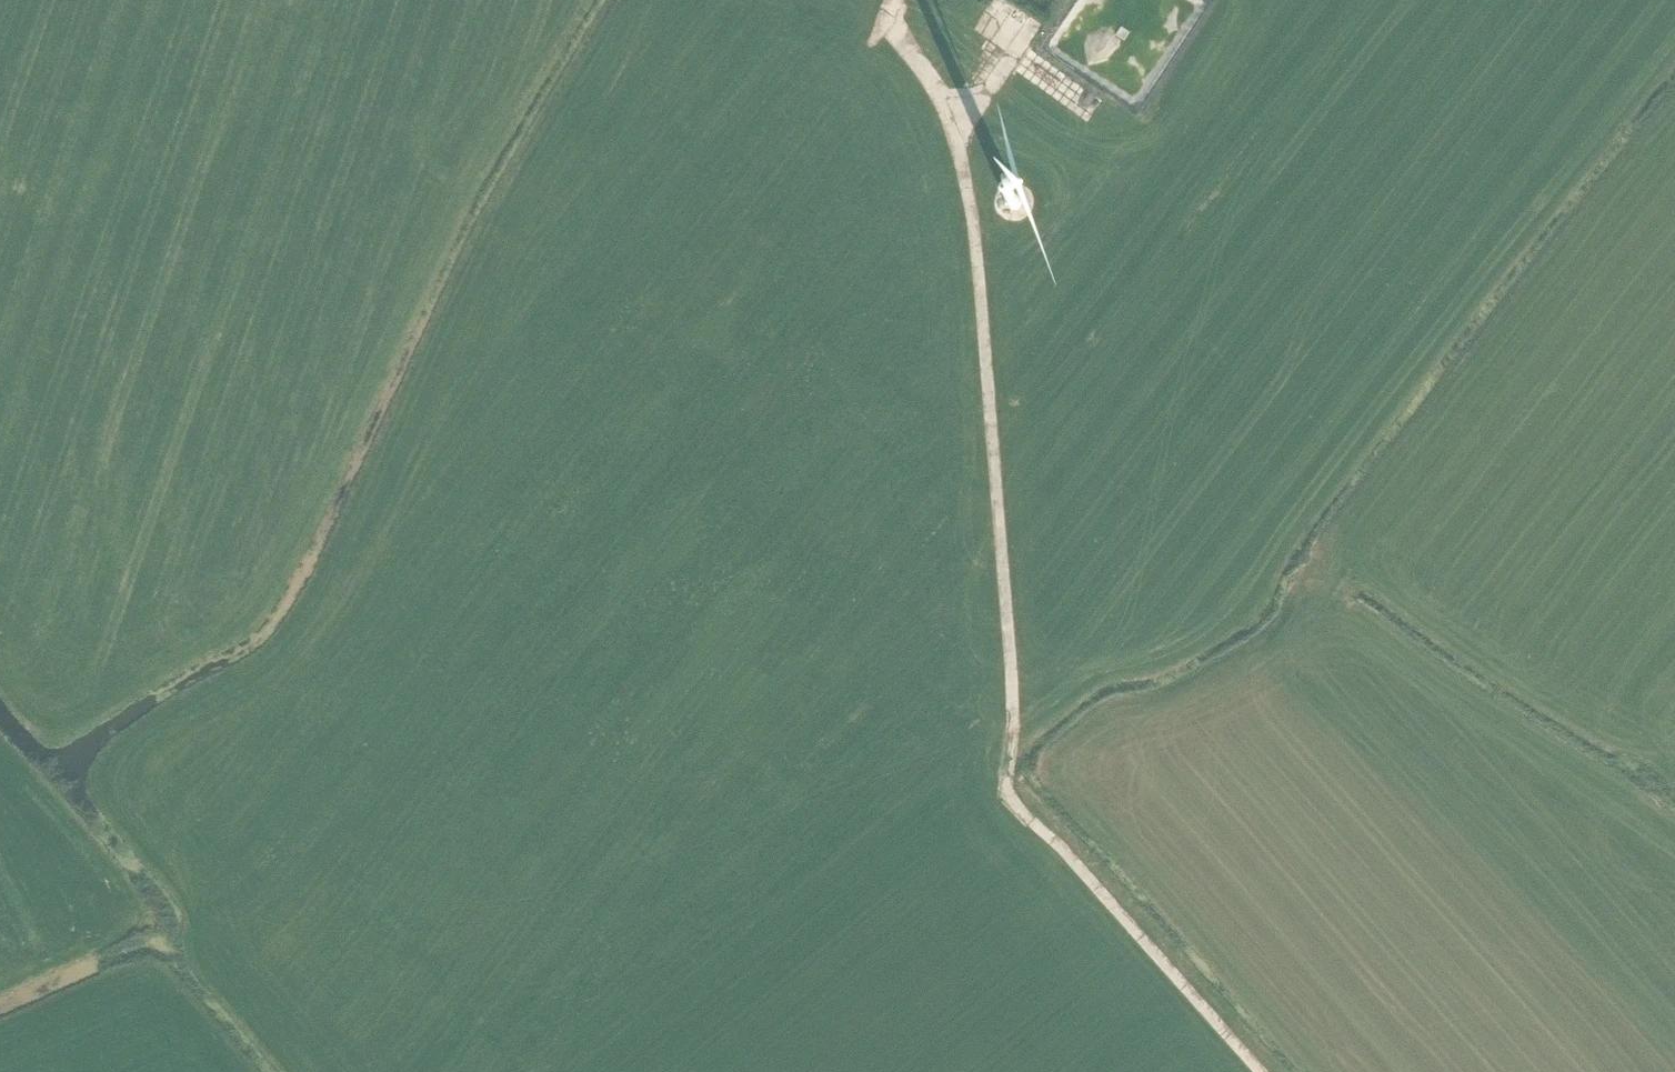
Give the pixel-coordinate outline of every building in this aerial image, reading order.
[(1050,29),(1069,0),(1006,0),(1050,29)] [(1087,4),(1083,10),(1080,16),(1079,22),(1078,29),(1079,36),(1080,42),(1083,48),(1087,54),(1092,59),(1097,63),(1104,66),(1110,67),(1117,68),(1124,67),(1130,65),(1136,63),(1142,59),(1147,54),(1150,48),(1153,42),(1155,36),(1156,29),(1155,22),(1153,16),(1150,10),(1147,4),(1143,0),(1091,0),(1087,4)] [(1017,72),(1120,139),(1138,111),(1035,44),(1017,72)]
